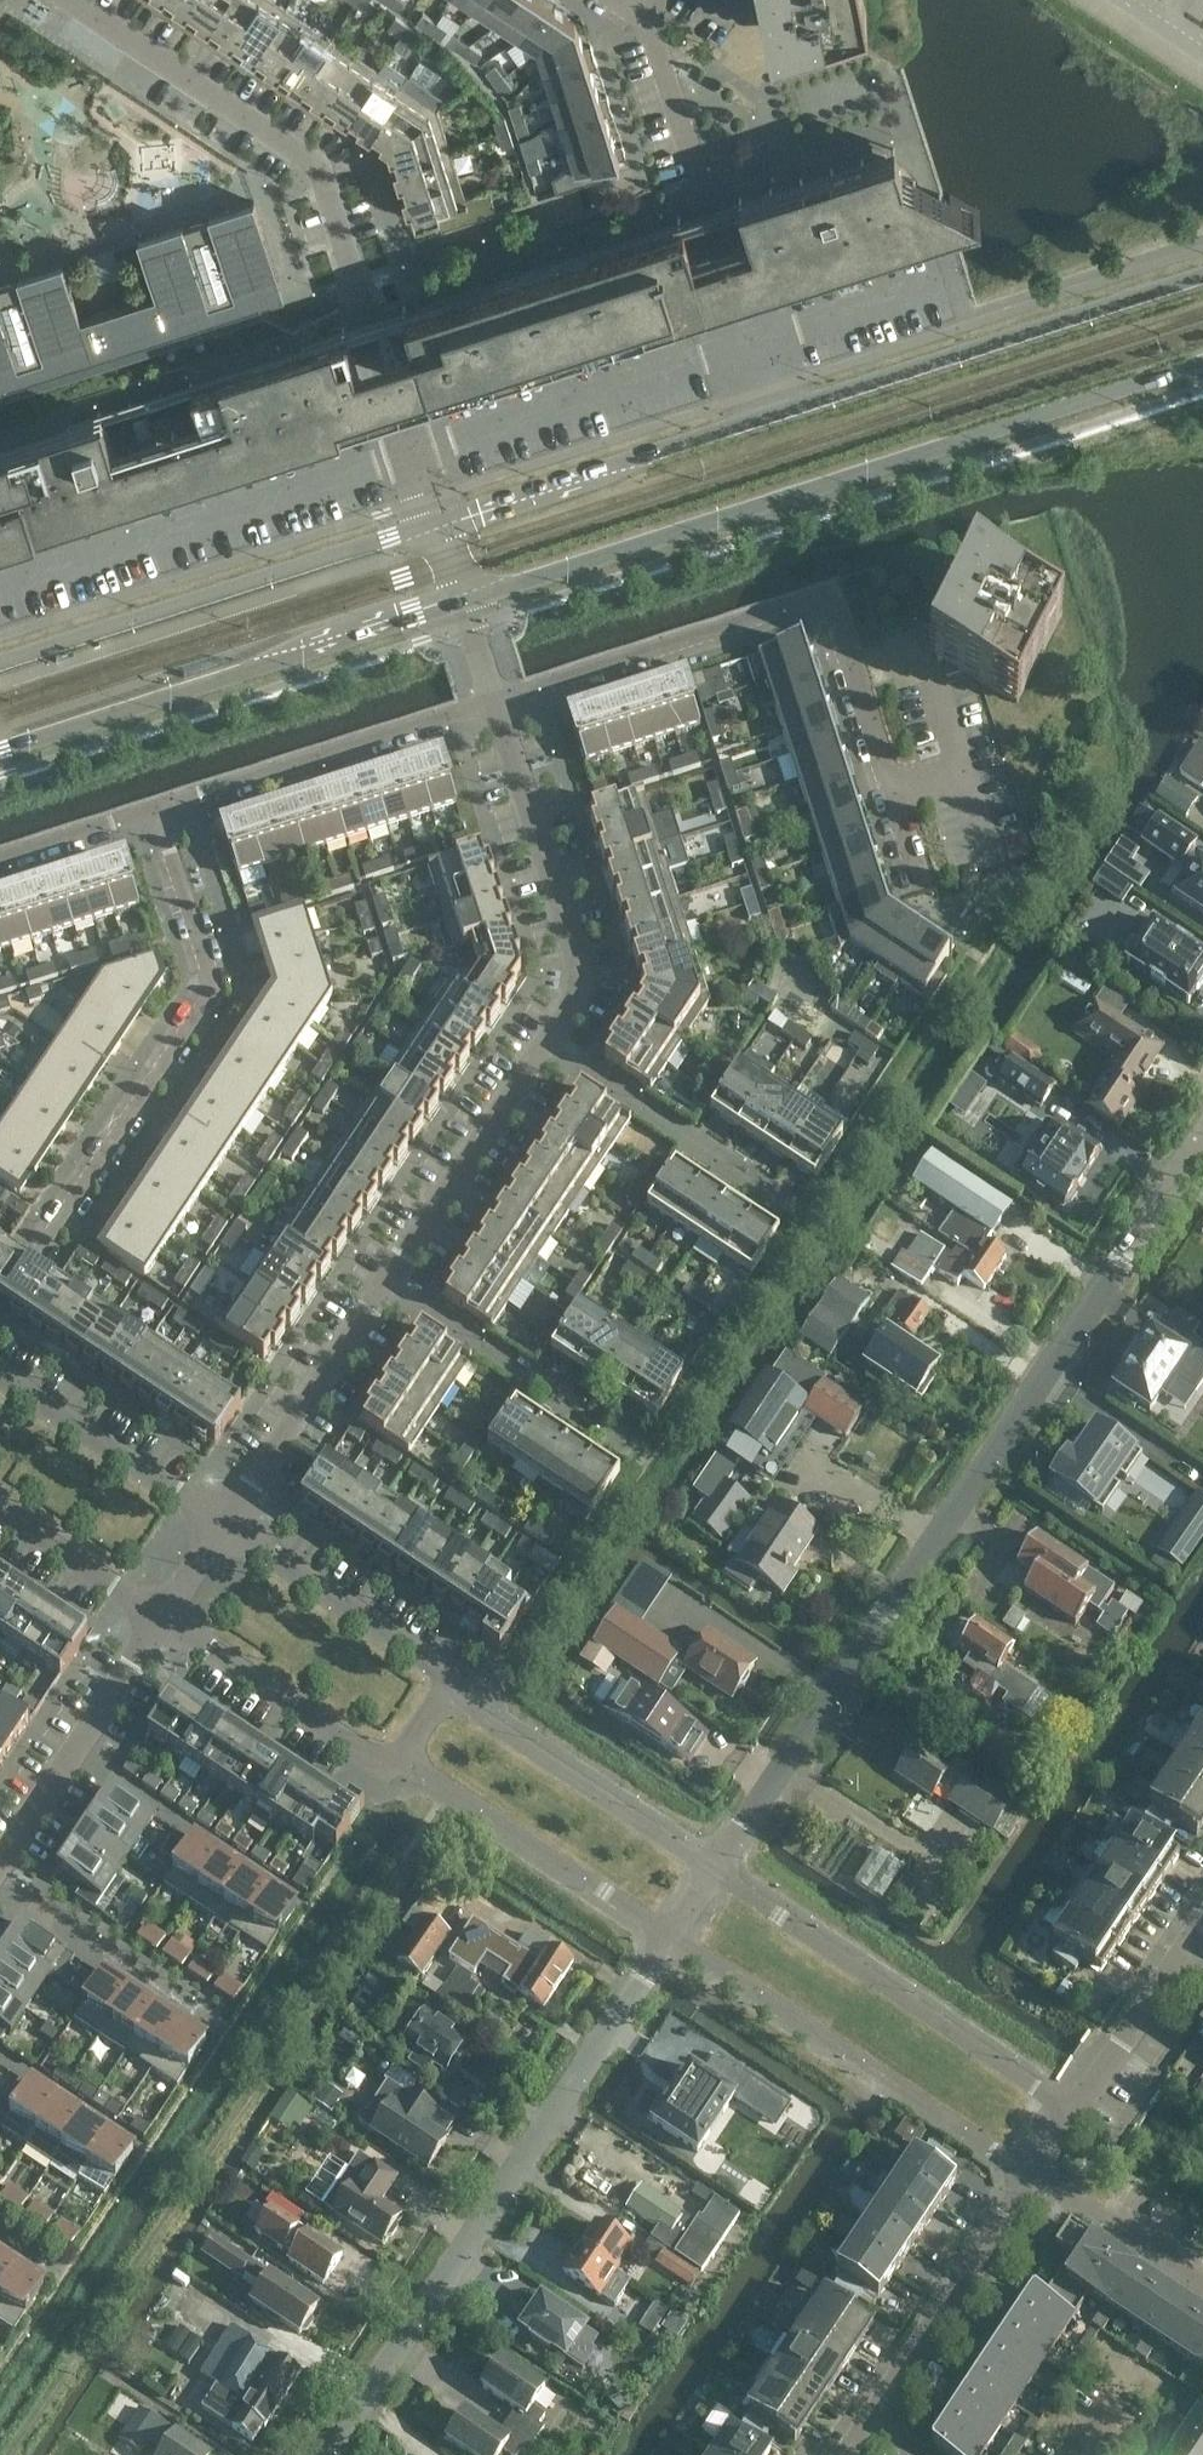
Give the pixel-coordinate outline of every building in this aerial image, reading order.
[(191,0),(173,0),(171,2),(184,11),(191,0)] [(224,0),(191,0),(184,11),(185,12),(188,8),(197,14),(194,18),(207,26),(224,0)] [(258,0),(224,0),(207,26),(209,27),(211,23),(220,29),(217,33),(230,42),(258,0)] [(286,7),(275,0),(258,0),(230,42),(231,42),(234,39),(243,44),(240,48),(253,57),(286,7)] [(372,0),(350,0),(367,11),(374,1),(372,0)] [(403,0),(386,0),(385,1),(397,10),(403,0)] [(480,0),(462,0),(475,9),(480,0)] [(512,0),(480,0),(475,9),(497,23),(512,0)] [(544,0),(512,0),(497,23),(519,38),(544,0)] [(575,21),(553,7),(556,0),(544,0),(519,38),(537,50),(575,21)] [(864,0),(763,0),(767,24),(770,35),(867,16),(864,0)] [(276,72),(309,23),(286,7),(253,57),(254,58),(257,54),(266,60),(263,63),(276,72)] [(429,30),(435,20),(423,12),(416,22),(429,30)] [(420,32),(396,16),(389,26),(413,42),(420,32)] [(441,39),(447,28),(435,20),(429,30),(441,39)] [(583,47),(575,21),(537,50),(544,71),(593,55),(592,45),(583,47)] [(299,87),(332,38),(309,23),(276,72),(277,73),(280,69),(289,75),(286,79),(299,87)] [(463,54),(470,43),(458,35),(451,46),(463,54)] [(322,103),(355,53),(332,38),(299,87),(300,88),(303,84),(312,90),(309,94),(322,103)] [(436,58),(443,47),(431,40),(424,50),(436,58)] [(475,62),(482,51),(470,43),(463,54),(475,62)] [(345,118),(378,69),(355,53),(322,103),(323,104),(326,100),(335,106),(332,110),(345,118)] [(595,82),(590,68),(598,64),(593,55),(544,71),(552,96),(595,82)] [(504,75),(495,63),(486,71),(494,82),(504,75)] [(368,134),(401,84),(378,69),(345,118),(347,119),(349,115),(358,121),(355,125),(368,134)] [(513,87),(504,75),(494,82),(503,94),(513,87)] [(609,105),(607,95),(599,97),(595,82),(552,96),(560,121),(609,105)] [(387,146),(437,108),(401,84),(368,134),(370,135),(372,131),(381,136),(378,140),(387,146)] [(525,116),(521,105),(520,102),(509,106),(513,120),(525,116)] [(610,132),(606,118),(614,114),(609,105),(560,121),(568,146),(610,132)] [(450,149),(437,108),(387,146),(390,156),(394,154),(398,164),(393,166),(394,167),(450,149)] [(514,144),(505,116),(493,120),(502,148),(514,144)] [(529,130),(525,116),(513,120),(518,134),(529,130)] [(594,166),(617,159),(618,161),(619,160),(619,158),(626,156),(623,145),(615,146),(610,132),(568,146),(573,164),(552,177),(557,191),(599,178),(599,176),(598,177),(594,166)] [(537,155),(533,142),(521,145),(526,159),(537,155)] [(216,459),(261,444),(708,300),(766,282),(980,213),(980,212),(950,197),(902,172),(894,148),(496,276),(313,334),(303,337),(298,322),(292,324),(263,309),(258,295),(282,287),(254,201),(209,216),(184,224),(183,224),(138,239),(156,294),(142,298),(143,299),(95,314),(81,318),(64,267),(63,263),(18,277),(18,278),(0,283),(0,383),(3,391),(3,392),(0,393),(0,528),(216,459)] [(459,175),(450,149),(394,167),(398,182),(403,181),(406,190),(401,192),(402,193),(459,175)] [(542,169),(537,155),(526,159),(530,173),(542,169)] [(496,211),(489,189),(465,196),(459,175),(402,193),(407,208),(411,207),(415,220),(437,213),(442,228),(496,211)] [(531,199),(527,187),(517,190),(520,203),(531,199)] [(1017,703),(1063,615),(974,569),(929,657),(1017,703)] [(810,668),(805,654),(813,650),(808,640),(802,642),(801,640),(799,640),(800,642),(759,656),(767,682),(810,668)] [(825,691),(823,681),(815,682),(810,668),(767,682),(775,707),(825,691)] [(708,687),(704,673),(692,677),(696,691),(708,687)] [(700,727),(685,680),(662,687),(664,694),(677,735),(700,727)] [(677,735),(664,694),(662,687),(639,694),(655,742),(677,735)] [(826,718),(821,704),(829,700),(825,691),(775,707),(783,732),(826,718)] [(655,742),(639,694),(617,701),(619,708),(633,749),(655,742)] [(633,749),(619,708),(617,701),(595,708),(611,756),(633,749)] [(611,756),(595,708),(570,716),(586,764),(611,756)] [(720,724),(715,711),(704,714),(708,728),(720,724)] [(841,741),(839,731),(831,732),(826,718),(783,732),(791,757),(841,741)] [(724,738),(720,724),(708,728),(713,742),(724,738)] [(842,768),(837,754),(845,750),(841,741),(791,757),(799,782),(842,768)] [(701,766),(697,755),(683,759),(687,771),(701,766)] [(457,805),(444,764),(442,758),(417,766),(432,813),(457,805)] [(687,771),(683,759),(669,763),(673,775),(687,771)] [(736,774),(731,761),(720,764),(724,778),(736,774)] [(432,813),(417,766),(393,773),(395,780),(408,821),(432,813)] [(659,779),(656,768),(642,772),(645,784),(659,779)] [(857,791),(855,781),(847,782),(842,768),(799,782),(807,807),(857,791)] [(645,784),(642,772),(628,777),(631,788),(645,784)] [(408,821),(395,780),(393,773),(378,778),(373,780),(388,828),(408,821)] [(740,788),(736,774),(724,778),(729,792),(740,788)] [(388,828),(373,780),(352,787),(354,793),(367,834),(388,828)] [(611,795),(607,783),(593,788),(597,799),(611,795)] [(723,797),(718,783),(707,787),(711,801),(723,797)] [(367,834),(354,793),(352,787),(331,793),(346,841),(367,834)] [(858,818),(853,803),(861,800),(857,791),(807,807),(815,832),(858,818)] [(652,820),(643,792),(591,809),(595,822),(591,823),(596,839),(601,838),(600,836),(652,820)] [(346,841),(331,793),(310,800),(312,807),(325,848),(346,841)] [(727,811),(723,797),(711,801),(716,815),(727,811)] [(325,848),(312,807),(310,800),(290,807),(305,854),(325,848)] [(305,854),(290,807),(269,813),(271,820),(284,861),(305,854)] [(752,824),(747,810),(736,814),(740,828),(752,824)] [(284,861),(271,820),(269,813),(248,820),(263,868),(284,861)] [(873,841),(871,831),(863,833),(858,818),(815,832),(823,857),(873,841)] [(263,868),(248,820),(223,828),(226,834),(225,834),(238,876),(263,868)] [(661,846),(652,820),(600,836),(601,838),(604,848),(599,850),(605,866),(609,864),(609,863),(661,846)] [(1172,893),(1202,914),(1202,867),(1187,857),(1195,845),(1159,820),(1144,843),(1187,871),(1172,893)] [(756,838),(752,824),(740,828),(745,842),(756,838)] [(470,846),(466,834),(452,839),(456,850),(470,846)] [(740,850),(735,836),(724,840),(728,854),(740,850)] [(874,868),(870,854),(877,850),(873,841),(823,857),(831,882),(874,868)] [(435,857),(432,845),(418,850),(421,861),(435,857)] [(669,873),(661,846),(609,863),(609,864),(612,874),(608,876),(613,892),(618,891),(617,889),(669,873)] [(421,861),(418,850),(404,854),(408,866),(421,861)] [(494,876),(489,861),(485,863),(480,850),(428,867),(437,894),(494,876)] [(744,864),(740,850),(728,854),(733,867),(744,864)] [(394,870),(390,859),(376,863),(380,875),(394,870)] [(140,907),(126,866),(124,860),(100,868),(115,915),(140,907)] [(768,875),(764,861),(752,865),(756,879),(768,875)] [(380,875),(376,863),(362,867),(366,879),(380,875)] [(115,915),(100,868),(79,874),(81,881),(94,922),(115,915)] [(889,891),(887,881),(879,883),(874,868),(831,882),(839,907),(889,891)] [(678,899),(669,873),(617,889),(618,891),(621,901),(616,902),(622,919),(626,917),(626,916),(678,899)] [(94,922),(81,881),(79,874),(58,881),(73,929),(94,922)] [(772,889),(768,875),(756,879),(761,892),(772,889)] [(354,888),(350,876),(336,881),(340,892),(354,888)] [(502,902),(500,896),(498,887),(493,889),(490,879),(494,877),(494,876),(437,894),(446,921),(502,902)] [(73,929),(58,881),(37,888),(40,894),(53,935),(73,929)] [(340,892),(336,881),(322,885),(326,897),(340,892)] [(53,935),(40,894),(37,888),(17,894),(32,942),(53,935)] [(757,903),(752,889),(741,893),(745,907),(757,903)] [(312,901),(308,890),(295,894),(298,906),(312,901)] [(850,942),(888,913),(886,904),(893,900),(889,891),(839,907),(850,942)] [(17,894),(0,900),(0,914),(11,949),(32,942),(17,894)] [(298,906),(295,894),(281,899),(284,910),(298,906)] [(389,910),(385,896),(373,900),(378,914),(389,910)] [(686,926),(678,899),(626,916),(626,917),(629,928),(625,929),(630,945),(635,944),(634,942),(686,926)] [(511,930),(506,914),(502,915),(498,905),(503,904),(502,902),(446,921),(455,948),(473,943),(507,931),(511,930)] [(371,917),(367,903),(355,907),(360,921),(371,917)] [(761,917),(757,903),(745,907),(750,920),(761,917)] [(267,916),(263,904),(249,909),(253,920),(267,916)] [(313,936),(304,910),(261,925),(255,927),(263,952),(313,936)] [(394,924),(389,910),(378,914),(382,928),(394,924)] [(784,925),(779,911),(768,915),(772,928),(784,925)] [(881,962),(910,919),(902,912),(896,919),(888,913),(850,942),(881,962)] [(0,914),(0,952),(11,949),(0,914)] [(376,931),(371,917),(360,921),(364,935),(376,931)] [(902,977),(928,939),(915,931),(919,923),(910,919),(881,962),(901,976),(902,977)] [(1140,920),(1132,931),(1145,939),(1131,961),(1130,960),(1129,963),(1131,964),(1151,978),(1165,988),(1165,987),(1187,1002),(1186,1003),(1188,1004),(1190,1002),(1196,992),(1197,992),(1202,983),(1202,958),(1191,950),(1192,949),(1177,940),(1176,941),(1154,927),(1153,928),(1140,920)] [(788,939),(784,925),(772,928),(777,942),(788,939)] [(695,952),(686,926),(634,942),(635,944),(638,954),(633,955),(639,972),(643,970),(642,969),(695,952)] [(400,944),(398,938),(396,930),(384,934),(389,948),(400,944)] [(520,956),(515,940),(510,941),(507,931),(473,943),(481,968),(521,974),(516,958),(520,956)] [(320,960),(313,936),(263,952),(271,976),(320,960)] [(141,950),(137,938),(124,943),(127,954),(141,950)] [(938,973),(950,956),(951,957),(952,956),(950,954),(954,948),(946,941),(940,948),(928,939),(902,977),(901,976),(897,982),(930,1004),(946,981),(947,979),(938,973)] [(383,955),(379,941),(367,944),(372,958),(383,955)] [(127,954),(124,943),(110,947),(113,959),(127,954)] [(405,958),(400,944),(389,948),(393,962),(405,958)] [(99,963),(96,952),(82,956),(86,967),(99,963)] [(710,1001),(695,952),(642,969),(643,970),(646,980),(642,982),(645,992),(710,1001)] [(86,967),(82,956),(68,960),(72,972),(86,967)] [(145,1008),(163,981),(156,959),(104,976),(102,979),(145,1008)] [(332,996),(320,960),(271,976),(274,987),(332,996)] [(414,979),(422,967),(412,960),(403,972),(414,979)] [(54,965),(41,969),(44,981),(58,976),(54,965)] [(515,990),(511,987),(521,974),(481,968),(466,990),(496,1010),(502,1002),(506,1004),(515,990)] [(44,981),(41,969),(27,974),(30,985),(44,981)] [(406,991),(414,979),(403,972),(395,984),(406,991)] [(13,978),(0,982),(0,986),(3,994),(16,990),(13,978)] [(145,1008),(102,979),(88,1000),(131,1029),(145,1008)] [(496,1010),(466,990),(451,980),(434,1004),(484,1037),(485,1036),(481,1034),(487,1025),(491,1027),(500,1013),(496,1010)] [(759,1000),(766,989),(754,981),(747,992),(759,1000)] [(311,1028),(332,996),(274,987),(275,988),(267,999),(273,1003),(311,1028)] [(44,999),(40,988),(26,992),(30,1004),(44,999)] [(771,1008),(778,997),(766,989),(759,1000),(771,1008)] [(393,1010),(401,998),(391,991),(383,1003),(393,1010)] [(682,1044),(710,1001),(645,992),(639,1000),(643,1003),(637,1012),(636,1013),(682,1044)] [(10,1006),(7,999),(0,1001),(0,1013),(11,1010),(10,1006)] [(311,1028),(273,1003),(267,999),(254,1020),(297,1049),(311,1028)] [(131,1029),(88,1000),(75,1020),(118,1049),(131,1029)] [(843,1019),(850,1009),(838,1001),(831,1011),(843,1019)] [(385,1022),(393,1010),(383,1003),(375,1015),(385,1022)] [(1128,1092),(1158,1047),(1095,1003),(1073,1035),(1117,1066),(1089,1107),(1118,1126),(1137,1097),(1128,1092)] [(484,1037),(434,1004),(419,1027),(469,1060),(469,1059),(466,1057),(471,1048),(475,1050),(484,1037)] [(682,1044),(636,1013),(637,1012),(633,1009),(624,1023),(628,1026),(622,1035),(621,1036),(667,1067),(682,1044)] [(855,1027),(862,1017),(850,1009),(843,1019),(855,1027)] [(118,1049),(75,1020),(61,1041),(104,1069),(118,1049)] [(297,1049),(254,1020),(240,1041),(245,1045),(283,1070),(297,1049)] [(794,1041),(801,1031),(789,1023),(782,1033),(794,1041)] [(877,1042),(884,1031),(872,1023),(865,1033),(877,1042)] [(469,1060),(419,1027),(404,1051),(453,1084),(454,1083),(450,1080),(456,1071),(460,1073),(469,1060)] [(806,1049),(813,1040),(813,1039),(801,1031),(794,1041),(806,1049)] [(344,1051),(352,1039),(342,1032),(334,1044),(344,1051)] [(667,1067),(621,1036),(622,1035),(618,1032),(609,1046),(612,1049),(605,1060),(651,1091),(667,1067)] [(860,1052),(867,1042),(855,1034),(848,1044),(860,1052)] [(362,1056),(370,1044),(360,1037),(352,1050),(362,1056)] [(104,1069),(61,1041),(47,1061),(91,1090),(104,1069)] [(283,1070),(245,1045),(240,1041),(226,1062),(269,1091),(283,1070)] [(872,1060),(879,1050),(867,1042),(860,1052),(872,1060)] [(354,1068),(362,1056),(352,1050),(344,1062),(354,1068)] [(453,1084),(404,1051),(388,1074),(438,1107),(438,1106),(435,1103),(440,1094),(444,1097),(453,1084)] [(330,1071),(338,1059),(328,1052),(320,1064),(330,1071)] [(999,1080),(1040,1107),(1054,1087),(1013,1060),(999,1080)] [(91,1090),(47,1061),(33,1082),(77,1111),(91,1090)] [(269,1091),(226,1062),(212,1082),(218,1086),(255,1111),(269,1091)] [(322,1083),(330,1071),(320,1064),(312,1077),(322,1083)] [(737,1127),(765,1085),(739,1067),(711,1110),(737,1127)] [(438,1107),(388,1074),(373,1097),(422,1130),(423,1128),(419,1126),(425,1117),(429,1120),(438,1107)] [(968,1113),(987,1081),(978,1076),(959,1108),(968,1113)] [(713,1097),(721,1085),(711,1078),(702,1090),(713,1097)] [(77,1111),(33,1082),(19,1103),(63,1132),(77,1111)] [(255,1111),(218,1086),(212,1082),(199,1103),(242,1132),(255,1111)] [(331,1102),(339,1090),(329,1083),(321,1096),(331,1102)] [(762,1144),(791,1102),(765,1085),(737,1127),(762,1144)] [(631,1120),(581,1087),(572,1102),(576,1104),(570,1113),(569,1114),(615,1145),(631,1120)] [(704,1109),(713,1097),(702,1090),(694,1102),(704,1109)] [(303,1113),(311,1101),(301,1094),(293,1106),(303,1113)] [(323,1114),(331,1102),(321,1096),(313,1108),(323,1114)] [(422,1130),(373,1097),(358,1119),(408,1152),(404,1149),(410,1140),(414,1143),(422,1130)] [(788,1161),(816,1119),(791,1102),(762,1144),(788,1161)] [(63,1132),(19,1103),(6,1123),(49,1152),(63,1132)] [(242,1132),(199,1103),(185,1123),(191,1127),(228,1152),(242,1132)] [(294,1125),(303,1113),(293,1106),(284,1118),(294,1125)] [(615,1145),(569,1114),(570,1113),(566,1110),(557,1124),(560,1127),(555,1136),(554,1137),(599,1168),(615,1145)] [(408,1152),(358,1119),(342,1143),(392,1176),(393,1174),(389,1172),(394,1163),(398,1166),(408,1152)] [(814,1179),(843,1136),(816,1119),(788,1161),(814,1179)] [(6,1123),(0,1132),(0,1149),(36,1173),(49,1152),(6,1123)] [(228,1152),(191,1127),(185,1123),(171,1144),(214,1173),(228,1152)] [(1099,1155),(1058,1127),(1047,1144),(1037,1137),(1024,1157),(1034,1163),(1023,1180),(1064,1207),(1099,1155)] [(301,1148),(309,1136),(299,1129),(290,1142),(301,1148)] [(599,1168),(554,1137),(555,1136),(551,1133),(541,1147),(545,1150),(539,1159),(538,1160),(584,1191),(599,1168)] [(275,1154),(283,1142),(273,1135),(265,1147),(275,1154)] [(292,1160),(301,1148),(290,1142),(282,1154),(292,1160)] [(392,1176),(342,1143),(327,1166),(376,1199),(377,1198),(373,1195),(379,1186),(383,1189),(392,1176)] [(214,1173),(171,1144),(157,1164),(163,1168),(201,1194),(214,1173)] [(267,1166),(275,1154),(265,1147),(257,1159),(267,1166)] [(0,1149),(0,1181),(21,1195),(36,1173),(0,1149)] [(991,1235),(1010,1207),(934,1155),(914,1184),(955,1211),(940,1234),(960,1247),(958,1249),(995,1274),(1006,1257),(986,1244),(992,1236),(991,1235)] [(584,1191),(538,1160),(539,1159),(535,1156),(526,1170),(530,1173),(524,1182),(523,1183),(569,1214),(584,1191)] [(660,1175),(668,1163),(658,1156),(650,1168),(660,1175)] [(674,1223),(702,1180),(676,1163),(647,1205),(674,1223)] [(201,1194),(163,1168),(157,1164),(143,1186),(187,1215),(201,1194)] [(376,1199),(327,1166),(312,1189),(361,1222),(362,1220),(358,1218),(364,1209),(368,1212),(376,1199)] [(248,1195),(256,1183),(246,1176),(238,1188),(248,1195)] [(270,1194),(278,1182),(268,1176),(260,1188),(270,1194)] [(569,1214),(523,1183),(524,1182),(520,1179),(511,1193),(515,1196),(509,1205),(508,1206),(553,1237),(569,1214)] [(645,1198),(653,1186),(643,1179),(635,1191),(645,1198)] [(699,1240),(728,1197),(702,1180),(674,1223),(699,1240)] [(187,1215),(143,1186),(130,1206),(135,1210),(173,1235),(187,1215)] [(240,1207),(248,1195),(238,1188),(230,1201),(240,1207)] [(262,1206),(270,1194),(260,1188),(252,1200),(262,1206)] [(361,1222),(312,1189),(296,1212),(346,1245),(347,1243),(343,1241),(349,1232),(352,1235),(361,1222)] [(637,1210),(645,1198),(635,1191),(627,1203),(637,1210)] [(14,1213),(21,1203),(11,1197),(4,1207),(14,1213)] [(725,1256),(753,1214),(728,1197),(699,1240),(725,1256)] [(553,1237),(508,1206),(509,1205),(505,1202),(495,1217),(499,1219),(493,1228),(493,1229),(538,1260),(553,1237)] [(24,1220),(30,1210),(21,1203),(14,1213),(24,1220)] [(173,1235),(135,1210),(130,1206),(116,1226),(159,1256),(173,1235)] [(954,1255),(923,1234),(922,1235),(901,1222),(902,1221),(885,1210),(871,1230),(902,1252),(892,1268),(921,1288),(934,1269),(958,1286),(964,1277),(983,1290),(995,1274),(958,1249),(954,1255)] [(346,1245),(296,1212),(281,1235),(330,1268),(331,1267),(327,1264),(333,1255),(337,1258),(346,1245)] [(751,1274),(779,1232),(753,1214),(725,1256),(751,1274)] [(220,1237),(228,1225),(218,1218),(210,1230),(220,1237)] [(239,1241),(247,1229),(237,1222),(229,1234),(239,1241)] [(538,1260),(493,1229),(493,1228),(490,1225),(480,1240),(484,1242),(478,1251),(477,1252),(523,1283),(538,1260)] [(614,1244),(622,1232),(612,1225),(604,1237),(614,1244)] [(159,1256),(116,1226),(102,1248),(145,1277),(159,1256)] [(212,1249),(220,1237),(210,1230),(202,1242),(212,1249)] [(231,1253),(239,1241),(229,1234),(221,1246),(231,1253)] [(330,1268),(281,1235),(265,1258),(315,1291),(316,1290),(312,1287),(318,1279),(321,1281),(330,1268)] [(606,1256),(614,1244),(604,1237),(596,1249),(606,1256)] [(86,1261),(92,1251),(82,1244),(76,1254),(86,1261)] [(31,1265),(4,1247),(0,1253),(0,1300),(5,1304),(31,1265)] [(523,1283),(477,1252),(478,1251),(474,1248),(465,1263),(469,1265),(463,1274),(462,1275),(508,1306),(523,1283)] [(644,1267),(651,1257),(639,1249),(632,1259),(644,1267)] [(95,1268),(102,1258),(92,1251),(86,1261),(95,1268)] [(656,1275),(663,1265),(651,1257),(644,1267),(656,1275)] [(315,1291),(265,1258),(250,1280),(300,1313),(296,1310),(302,1302),(306,1304),(315,1291)] [(193,1278),(201,1266),(191,1259),(183,1271),(193,1278)] [(114,1280),(120,1270),(108,1262),(101,1272),(114,1280)] [(634,1282),(641,1272),(629,1264),(622,1274),(634,1282)] [(32,1322),(58,1283),(34,1267),(31,1265),(5,1304),(8,1306),(14,1310),(11,1315),(23,1324),(27,1318),(32,1322)] [(208,1287),(217,1275),(206,1268),(198,1280),(208,1287)] [(126,1288),(133,1278),(120,1270),(114,1280),(126,1288)] [(185,1290),(193,1278),(183,1271),(174,1283),(185,1290)] [(508,1306),(462,1275),(463,1274),(459,1271),(449,1285),(453,1288),(446,1299),(491,1330),(508,1306)] [(584,1290),(592,1278),(582,1271),(574,1283),(584,1290)] [(646,1290),(653,1280),(641,1272),(634,1282),(646,1290)] [(857,1319),(870,1300),(838,1278),(800,1336),(832,1357),(848,1333),(862,1342),(871,1329),(857,1319)] [(200,1299),(208,1287),(198,1280),(190,1292),(200,1299)] [(300,1313),(250,1280),(235,1304),(284,1337),(285,1336),(281,1333),(287,1325),(291,1327),(300,1313)] [(50,1334),(76,1295),(58,1283),(32,1322),(29,1327),(41,1336),(45,1330),(50,1334)] [(576,1302),(584,1290),(574,1283),(566,1295),(576,1302)] [(695,1301),(702,1291),(690,1283),(683,1293),(695,1301)] [(150,1304),(157,1294),(145,1286),(138,1296),(150,1304)] [(707,1309),(714,1299),(702,1291),(695,1301),(707,1309)] [(906,1348),(929,1313),(899,1293),(868,1341),(875,1346),(884,1333),(906,1348)] [(162,1312),(169,1302),(157,1294),(150,1304),(162,1312)] [(69,1346),(95,1308),(76,1295),(50,1334),(47,1339),(60,1348),(63,1343),(69,1346)] [(685,1316),(692,1306),(680,1298),(673,1308),(685,1316)] [(284,1337),(235,1304),(219,1328),(264,1359),(272,1348),(275,1350),(284,1337)] [(697,1324),(704,1314),(692,1306),(685,1316),(697,1324)] [(578,1367),(606,1324),(580,1307),(551,1349),(578,1367)] [(87,1359),(113,1320),(95,1308),(69,1346),(65,1352),(78,1360),(82,1355),(87,1359)] [(186,1328),(193,1318),(181,1310),(174,1320),(186,1328)] [(553,1336),(561,1324),(551,1317),(543,1329),(553,1336)] [(198,1336),(205,1326),(193,1318),(186,1328),(198,1336)] [(105,1371),(131,1332),(113,1320),(87,1359),(84,1364),(96,1372),(100,1367),(105,1371)] [(603,1384),(631,1341),(606,1324),(578,1367),(603,1384)] [(472,1360),(422,1327),(413,1341),(417,1343),(411,1352),(410,1354),(455,1384),(472,1360)] [(545,1348),(553,1336),(543,1329),(535,1341),(545,1348)] [(124,1383),(150,1344),(131,1332),(105,1371),(102,1376),(115,1384),(118,1379),(123,1383),(124,1383)] [(934,1367),(906,1348),(884,1333),(875,1346),(865,1362),(915,1396),(934,1367)] [(1136,1407),(1140,1403),(1151,1410),(1163,1393),(1168,1396),(1180,1379),(1198,1391),(1202,1383),(1202,1346),(1192,1339),(1183,1353),(1153,1333),(1140,1353),(1137,1351),(1135,1355),(1136,1355),(1131,1363),(1130,1362),(1128,1366),(1130,1367),(1117,1387),(1121,1390),(1118,1395),(1136,1407)] [(222,1353),(229,1342),(217,1334),(210,1344),(222,1353)] [(628,1401),(657,1358),(631,1341),(603,1384),(628,1401)] [(235,1361),(241,1351),(229,1342),(222,1353),(235,1361)] [(142,1395),(168,1356),(150,1344),(124,1383),(123,1383),(120,1388),(133,1396),(136,1391),(142,1395)] [(455,1384),(410,1354),(411,1352),(407,1350),(397,1364),(401,1366),(395,1375),(394,1377),(440,1407),(455,1384)] [(771,1460),(804,1411),(824,1383),(827,1379),(786,1352),(707,1470),(726,1483),(751,1447),(771,1460)] [(160,1407),(186,1368),(168,1356),(142,1395),(138,1400),(151,1409),(154,1403),(160,1407)] [(655,1418),(683,1376),(657,1358),(628,1401),(655,1418)] [(260,1378),(267,1367),(254,1359),(247,1369),(260,1378)] [(178,1419),(204,1380),(186,1368),(160,1407),(156,1412),(169,1421),(172,1415),(178,1419)] [(440,1407),(394,1377),(395,1375),(392,1372),(382,1387),(386,1389),(380,1398),(379,1400),(425,1430),(440,1407)] [(196,1431),(222,1392),(204,1380),(178,1419),(174,1424),(187,1433),(191,1428),(196,1431)] [(846,1438),(864,1409),(824,1383),(804,1411),(846,1438)] [(215,1444),(241,1405),(222,1392),(196,1431),(193,1436),(205,1445),(209,1439),(215,1444)] [(425,1430),(379,1400),(380,1398),(376,1395),(367,1410),(371,1412),(363,1424),(409,1454),(425,1430)] [(501,1414),(509,1402),(499,1395),(491,1408),(501,1414)] [(514,1462),(543,1419),(516,1402),(488,1444),(514,1462)] [(493,1426),(501,1414),(491,1408),(483,1420),(493,1426)] [(540,1479),(568,1436),(543,1419),(514,1462),(540,1479)] [(360,1444),(366,1434),(353,1425),(347,1435),(360,1444)] [(1126,1480),(1143,1455),(1099,1425),(1083,1448),(1082,1450),(1084,1451),(1078,1459),(1069,1452),(1051,1478),(1095,1508),(1112,1482),(1111,1481),(1116,1473),(1126,1480)] [(565,1496),(594,1453),(568,1436),(540,1479),(565,1496)] [(470,1460),(478,1448),(468,1441),(460,1454),(470,1460)] [(384,1460),(391,1450),(379,1442),(372,1452),(384,1460)] [(396,1468),(403,1458),(391,1450),(384,1460),(396,1468)] [(592,1513),(620,1471),(594,1453),(565,1496),(592,1513)] [(462,1472),(470,1460),(460,1454),(452,1466),(462,1472)] [(1153,1461),(1141,1477),(1175,1503),(1187,1487),(1153,1461)] [(322,1515),(347,1476),(328,1463),(302,1502),(309,1506),(305,1512),(318,1520),(322,1515)] [(420,1484),(427,1474),(415,1466),(408,1476),(420,1484)] [(750,1500),(726,1483),(707,1470),(694,1490),(708,1499),(695,1519),(722,1539),(750,1500)] [(432,1492),(439,1482),(427,1474),(420,1484),(432,1492)] [(340,1527),(365,1488),(347,1476),(322,1515),(327,1518),(324,1524),(336,1532),(340,1527)] [(485,1505),(492,1495),(480,1487),(473,1497),(485,1505)] [(358,1539),(384,1500),(365,1488),(340,1527),(345,1530),(342,1536),(355,1544),(358,1539)] [(457,1509),(463,1498),(451,1490),(444,1500),(457,1509)] [(1202,1538),(1202,1497),(1198,1494),(1169,1536),(1182,1544),(1171,1560),(1182,1568),(1202,1538)] [(498,1513),(504,1503),(492,1495),(485,1505),(498,1513)] [(469,1517),(475,1506),(463,1498),(457,1509),(469,1517)] [(376,1551),(402,1512),(384,1500),(358,1539),(363,1543),(360,1548),(373,1556),(376,1551)] [(791,1573),(818,1532),(772,1502),(753,1531),(759,1536),(740,1565),(783,1594),(795,1576),(791,1573)] [(394,1563),(420,1524),(402,1512),(376,1551),(382,1555),(378,1560),(391,1568),(394,1563)] [(493,1533),(500,1522),(488,1514),(481,1525),(493,1533)] [(536,1539),(543,1529),(531,1521),(524,1531),(536,1539)] [(505,1541),(512,1531),(500,1522),(493,1533),(505,1541)] [(412,1575),(438,1536),(420,1524),(394,1563),(400,1567),(396,1572),(409,1581),(412,1575)] [(548,1547),(555,1537),(543,1529),(536,1539),(548,1547)] [(430,1587),(456,1548),(438,1536),(412,1575),(418,1579),(414,1584),(427,1593),(431,1587),(430,1587)] [(1088,1570),(1036,1536),(1016,1565),(1034,1576),(1024,1590),(1076,1625),(1095,1596),(1079,1584),(1088,1570)] [(529,1557),(536,1547),(524,1539),(517,1549),(529,1557)] [(536,1566),(545,1553),(536,1547),(529,1557),(527,1560),(536,1566)] [(449,1599),(474,1560),(456,1548),(430,1587),(431,1587),(436,1591),(432,1596),(445,1605),(449,1599)] [(550,1576),(559,1563),(559,1562),(545,1553),(536,1566),(550,1576)] [(467,1611),(493,1572),(474,1560),(449,1599),(454,1603),(451,1608),(463,1617),(467,1612),(467,1611)] [(485,1624),(503,1596),(504,1597),(511,1586),(510,1584),(493,1572),(467,1611),(467,1612),(472,1615),(469,1620),(482,1629),(485,1624)] [(13,1588),(7,1584),(8,1582),(0,1577),(0,1608),(13,1588)] [(31,1600),(25,1596),(26,1594),(14,1586),(13,1588),(0,1608),(0,1636),(5,1639),(31,1600)] [(1125,1595),(1117,1608),(1133,1619),(1141,1606),(1125,1595)] [(526,1612),(504,1597),(503,1596),(485,1624),(490,1627),(482,1639),(500,1651),(526,1612)] [(50,1612),(49,1612),(43,1608),(44,1606),(32,1598),(31,1600),(5,1639),(23,1651),(50,1612)] [(42,1664),(68,1624),(61,1620),(62,1618),(50,1610),(49,1612),(50,1612),(23,1651),(42,1664)] [(679,1654),(617,1612),(596,1641),(594,1645),(657,1687),(675,1660),(679,1654)] [(61,1676),(87,1637),(79,1632),(81,1630),(69,1622),(68,1624),(42,1664),(61,1676)] [(1000,1667),(1017,1644),(992,1627),(990,1631),(978,1622),(961,1647),(972,1654),(965,1665),(990,1682),(1000,1667)] [(697,1627),(679,1654),(675,1660),(685,1666),(685,1667),(733,1698),(739,1688),(744,1687),(749,1680),(748,1675),(755,1665),(697,1627)] [(16,1702),(22,1693),(8,1684),(2,1693),(16,1702)] [(701,1734),(627,1685),(610,1711),(684,1760),(701,1734)] [(167,1747),(193,1708),(194,1708),(195,1706),(183,1698),(182,1700),(174,1695),(148,1734),(167,1747)] [(35,1715),(41,1706),(28,1697),(21,1706),(35,1715)] [(0,1701),(0,1727),(18,1739),(19,1739),(18,1738),(29,1722),(30,1722),(0,1701)] [(185,1759),(211,1720),(212,1720),(213,1718),(201,1710),(200,1712),(194,1708),(193,1708),(167,1747),(185,1759)] [(203,1771),(230,1732),(231,1730),(219,1722),(218,1724),(212,1720),(211,1720),(185,1759),(203,1771)] [(0,1727),(0,1752),(6,1756),(7,1756),(8,1756),(7,1755),(18,1739),(0,1727)] [(221,1783),(248,1744),(249,1742),(237,1734),(236,1736),(230,1732),(203,1771),(221,1783)] [(1199,1736),(1183,1759),(1202,1772),(1202,1739),(1199,1736)] [(240,1795),(266,1756),(267,1755),(255,1747),(254,1748),(248,1744),(221,1783),(240,1795)] [(1018,1802),(956,1761),(950,1770),(915,1747),(896,1774),(932,1798),(938,1789),(952,1798),(948,1803),(995,1835),(1018,1802)] [(258,1807),(284,1768),(285,1767),(273,1759),(272,1760),(266,1756),(240,1795),(258,1807)] [(1183,1759),(1168,1782),(1202,1805),(1202,1772),(1183,1759)] [(137,1780),(143,1770),(130,1761),(124,1771),(137,1780)] [(276,1819),(302,1780),(304,1779),(292,1771),(291,1772),(284,1768),(258,1807),(276,1819)] [(156,1793),(162,1783),(149,1774),(143,1784),(156,1793)] [(294,1832),(320,1792),(321,1792),(322,1791),(310,1783),(309,1785),(302,1780),(276,1819),(294,1832)] [(1168,1782),(1152,1805),(1155,1807),(1154,1808),(1152,1807),(1148,1815),(1146,1817),(1169,1833),(1170,1830),(1175,1823),(1174,1822),(1174,1820),(1197,1835),(1202,1826),(1202,1805),(1168,1782)] [(174,1805),(181,1795),(167,1786),(161,1796),(174,1805)] [(156,1818),(113,1788),(112,1789),(113,1790),(98,1812),(139,1839),(154,1817),(156,1818)] [(318,1835),(338,1804),(339,1805),(340,1803),(328,1795),(327,1797),(321,1792),(320,1792),(294,1832),(313,1844),(319,1836),(318,1835)] [(192,1817),(199,1807),(185,1798),(179,1808),(192,1817)] [(337,1848),(364,1808),(349,1798),(343,1807),(339,1805),(338,1804),(318,1835),(319,1836),(337,1848)] [(210,1829),(217,1820),(203,1811),(197,1820),(210,1829)] [(139,1839),(98,1812),(87,1829),(86,1828),(85,1829),(86,1830),(127,1857),(139,1839)] [(1179,1856),(1159,1843),(1169,1833),(1146,1817),(1140,1830),(1132,1825),(1116,1848),(1163,1880),(1179,1856)] [(229,1841),(235,1832),(221,1823),(215,1832),(229,1841)] [(127,1857),(86,1830),(74,1848),(115,1875),(127,1857)] [(247,1853),(253,1844),(240,1835),(233,1844),(247,1853)] [(178,1852),(183,1844),(172,1836),(166,1845),(178,1852)] [(190,1901),(218,1859),(221,1855),(221,1854),(219,1857),(195,1837),(192,1841),(164,1884),(165,1885),(165,1884),(190,1901)] [(172,1861),(178,1852),(166,1845),(161,1853),(172,1861)] [(265,1865),(271,1856),(258,1847),(252,1856),(265,1865)] [(115,1875),(74,1848),(59,1871),(83,1887),(76,1897),(90,1907),(97,1896),(102,1900),(102,1899),(101,1897),(115,1875)] [(1163,1880),(1116,1848),(1101,1871),(1148,1903),(1163,1880)] [(216,1918),(244,1876),(247,1871),(246,1871),(244,1874),(221,1855),(218,1859),(190,1901),(216,1918)] [(283,1877),(289,1868),(276,1859),(270,1868),(283,1877)] [(323,1869),(309,1859),(303,1867),(318,1877),(323,1869)] [(307,1893),(318,1877),(303,1867),(293,1884),(307,1893)] [(241,1935),(269,1893),(272,1888),(269,1891),(247,1871),(244,1876),(216,1918),(241,1935)] [(1148,1903),(1101,1871),(1085,1894),(1132,1926),(1148,1903)] [(267,1953),(296,1910),(296,1909),(272,1888),(269,1893),(241,1935),(266,1951),(266,1952),(267,1953)] [(142,1906),(148,1897),(136,1890),(131,1898),(142,1906)] [(1132,1926),(1085,1894),(1070,1917),(1117,1949),(1132,1926)] [(1117,1949),(1070,1917),(1054,1941),(1062,1946),(1052,1957),(1075,1973),(1081,1959),(1101,1973),(1117,1949)] [(421,1977),(451,1933),(430,1918),(400,1962),(421,1977)] [(479,1988),(471,1983),(476,1975),(474,1973),(487,1954),(512,1971),(504,1982),(521,1993),(521,1994),(544,2009),(559,1986),(513,1956),(517,1949),(474,1920),(428,1989),(455,2007),(460,1999),(468,2005),(479,1988)] [(67,1952),(23,1923),(22,1924),(23,1925),(8,1947),(50,1974),(64,1952),(66,1953),(67,1952)] [(157,1950),(166,1938),(146,1925),(138,1938),(137,1937),(137,1938),(158,1952),(158,1951),(157,1950)] [(573,1963),(550,1948),(550,1949),(527,1934),(517,1949),(513,1956),(559,1986),(573,1963)] [(183,1967),(191,1955),(172,1942),(163,1954),(162,1954),(162,1955),(183,1969),(184,1968),(183,1967)] [(8,1947),(0,1959),(0,1967),(38,1992),(50,1974),(8,1947)] [(208,1984),(217,1972),(197,1959),(189,1971),(188,1971),(187,1972),(208,1986),(209,1985),(208,1984)] [(0,1967),(0,1993),(25,2010),(38,1992),(0,1967)] [(88,1987),(93,1979),(82,1971),(77,1980),(88,1987)] [(101,2036),(129,1994),(132,1989),(131,1989),(129,1992),(105,1972),(102,1976),(74,2018),(76,2019),(101,2036)] [(234,2003),(243,1989),(223,1976),(215,1989),(213,1988),(213,1989),(234,2003)] [(82,1996),(88,1987),(77,1980),(71,1988),(82,1996)] [(126,2053),(154,2011),(157,2006),(156,2006),(154,2009),(132,1989),(129,1994),(101,2036),(126,2053)] [(0,1993),(0,2041),(7,2031),(12,2034),(13,2034),(11,2032),(25,2010),(0,1993)] [(409,2004),(391,2030),(405,2040),(423,2014),(409,2004)] [(152,2070),(179,2027),(182,2023),(180,2026),(157,2006),(154,2011),(126,2053),(152,2070)] [(445,2072),(467,2040),(427,2012),(405,2044),(417,2052),(410,2062),(427,2074),(433,2064),(445,2072)] [(178,2088),(206,2045),(206,2044),(182,2023),(179,2027),(152,2070),(176,2086),(176,2087),(178,2088)] [(52,2041),(58,2032),(47,2025),(41,2033),(52,2041)] [(669,2099),(653,2123),(698,2153),(734,2098),(773,2124),(788,2102),(717,2055),(703,2075),(690,2067),(669,2099)] [(67,2086),(74,2075),(61,2066),(53,2077),(67,2086)] [(28,2145),(56,2103),(59,2099),(58,2098),(56,2102),(32,2081),(29,2085),(1,2128),(3,2129),(3,2128),(28,2145)] [(15,2097),(21,2088),(9,2081),(4,2089),(15,2097)] [(93,2103),(100,2092),(86,2083),(79,2094),(93,2103)] [(428,2127),(437,2113),(409,2094),(407,2096),(388,2083),(379,2096),(391,2104),(373,2131),(428,2168),(447,2140),(428,2127)] [(461,2110),(470,2096),(456,2086),(447,2100),(461,2110)] [(15,2097),(4,2089),(0,2095),(0,2099),(9,2105),(15,2097)] [(332,2111),(340,2100),(325,2090),(317,2101),(332,2111)] [(53,2162),(81,2120),(84,2116),(84,2115),(81,2118),(59,2099),(56,2103),(28,2145),(53,2162)] [(118,2120),(125,2109),(111,2100),(104,2111),(118,2120)] [(79,2179),(107,2137),(109,2133),(109,2132),(107,2136),(84,2116),(81,2120),(53,2162),(79,2179)] [(144,2137),(151,2127),(138,2118),(131,2128),(144,2137)] [(105,2197),(133,2155),(133,2154),(109,2133),(107,2137),(79,2179),(104,2196),(103,2196),(105,2197)] [(334,2155),(342,2144),(330,2137),(323,2148),(334,2155)] [(956,2181),(942,2172),(952,2161),(929,2146),(922,2159),(913,2153),(898,2176),(940,2204),(956,2181)] [(380,2203),(396,2179),(359,2154),(334,2191),(343,2197),(333,2212),(382,2245),(386,2238),(393,2237),(398,2229),(396,2222),(400,2216),(380,2203)] [(940,2204),(898,2176),(883,2199),(925,2227),(940,2204)] [(29,2199),(9,2186),(1,2199),(0,2198),(0,2199),(20,2213),(21,2212),(20,2212),(29,2199)] [(723,2242),(696,2223),(697,2222),(696,2222),(695,2222),(684,2215),(642,2187),(628,2208),(658,2228),(650,2240),(639,2232),(633,2240),(659,2258),(686,2277),(693,2266),(701,2272),(702,2273),(723,2242)] [(925,2227),(883,2199),(867,2222),(910,2250),(925,2227)] [(46,2229),(54,2216),(35,2203),(26,2216),(25,2215),(25,2216),(46,2230),(46,2229)] [(343,2256),(299,2226),(273,2208),(256,2232),(293,2257),(290,2261),(324,2284),(343,2256)] [(71,2247),(81,2233),(61,2220),(52,2233),(51,2232),(50,2233),(71,2247)] [(910,2250),(867,2222),(852,2245),(894,2273),(910,2250)] [(632,2249),(629,2246),(596,2224),(580,2248),(616,2272),(632,2249)] [(1116,2255),(1070,2225),(1055,2247),(1077,2262),(1101,2278),(1116,2255)] [(204,2253),(240,2277),(250,2263),(214,2238),(204,2253)] [(894,2273),(852,2245),(836,2269),(845,2275),(836,2285),(860,2301),(865,2288),(879,2297),(894,2273)] [(600,2297),(616,2272),(580,2248),(564,2273),(600,2297)] [(17,2272),(20,2267),(19,2267),(17,2270),(0,2255),(0,2297),(17,2272)] [(1110,2309),(1137,2269),(1116,2255),(1101,2278),(1089,2295),(1105,2306),(1110,2309)] [(686,2277),(659,2258),(655,2264),(690,2288),(701,2272),(693,2266),(686,2277)] [(1074,2318),(1089,2295),(1101,2278),(1077,2262),(1050,2302),(1074,2318)] [(43,2289),(44,2288),(20,2267),(17,2272),(0,2297),(0,2321),(14,2330),(14,2331),(15,2332),(43,2289)] [(263,2287),(267,2275),(249,2267),(244,2279),(263,2287)] [(1132,2324),(1156,2288),(1158,2284),(1137,2269),(1110,2309),(1115,2312),(1132,2324)] [(252,2302),(300,2334),(302,2331),(307,2331),(313,2322),(311,2318),(318,2308),(270,2276),(252,2302)] [(1154,2338),(1180,2298),(1158,2284),(1156,2288),(1132,2324),(1149,2335),(1154,2338)] [(873,2326),(850,2310),(851,2309),(853,2310),(857,2303),(860,2301),(836,2285),(834,2288),(830,2295),(831,2296),(830,2297),(828,2295),(812,2319),(857,2349),(873,2326)] [(653,2336),(670,2309),(641,2291),(624,2318),(653,2336)] [(1074,2318),(1050,2302),(1034,2291),(1019,2314),(1059,2340),(1074,2318)] [(1176,2353),(1200,2316),(1202,2313),(1180,2298),(1154,2338),(1159,2342),(1176,2353)] [(597,2338),(584,2329),(585,2328),(542,2299),(537,2306),(534,2304),(524,2318),(528,2320),(523,2328),(534,2335),(531,2339),(549,2351),(552,2347),(583,2368),(595,2351),(591,2348),(597,2338)] [(1109,2322),(1115,2312),(1110,2309),(1105,2306),(1099,2315),(1109,2322)] [(1202,2359),(1202,2313),(1200,2316),(1176,2353),(1192,2364),(1197,2367),(1202,2359)] [(1059,2340),(1019,2314),(1005,2336),(1045,2362),(1059,2340)] [(1103,2332),(1109,2322),(1099,2315),(1092,2325),(1103,2332)] [(857,2349),(812,2319),(796,2342),(842,2373),(857,2349)] [(265,2427),(301,2372),(272,2353),(232,2326),(201,2375),(236,2397),(232,2404),(197,2381),(186,2398),(233,2428),(253,2441),(263,2426),(265,2427)] [(177,2354),(191,2334),(181,2327),(167,2347),(177,2354)] [(189,2363),(204,2342),(193,2335),(179,2356),(189,2363)] [(1153,2351),(1159,2342),(1154,2338),(1149,2335),(1142,2344),(1153,2351)] [(1045,2362),(1005,2336),(990,2357),(1030,2384),(1045,2362)] [(1083,2356),(1094,2340),(1089,2337),(1079,2353),(1083,2356)] [(842,2373),(796,2342),(781,2365),(826,2396),(842,2373)] [(1146,2361),(1153,2351),(1142,2344),(1136,2354),(1146,2361)] [(1072,2372),(1083,2356),(1079,2353),(1068,2369),(1072,2372)] [(1030,2384),(990,2357),(976,2379),(1016,2406),(1030,2384)] [(545,2429),(540,2425),(546,2417),(533,2408),(545,2389),(501,2360),(482,2387),(516,2411),(499,2436),(465,2413),(447,2440),(469,2454),(501,2454),(503,2451),(509,2454),(519,2454),(522,2451),(527,2454),(545,2429)] [(1196,2380),(1202,2371),(1197,2367),(1192,2364),(1186,2373),(1196,2380)] [(826,2396),(781,2365),(766,2388),(811,2419),(826,2396)] [(1190,2390),(1196,2380),(1186,2373),(1179,2383),(1190,2390)] [(1016,2406),(976,2379),(961,2401),(1001,2428),(1016,2406)] [(1054,2400),(1064,2384),(1060,2381),(1049,2397),(1054,2400)] [(811,2419),(766,2388),(750,2412),(753,2414),(752,2415),(750,2414),(746,2422),(744,2424),(767,2440),(768,2437),(773,2429),(772,2429),(772,2427),(795,2442),(811,2419)] [(1168,2413),(1179,2397),(1175,2394),(1164,2411),(1168,2413)] [(1043,2416),(1054,2400),(1049,2397),(1039,2413),(1043,2416)] [(1001,2428),(961,2401),(947,2423),(987,2449),(1001,2428)] [(1188,2426),(1202,2436),(1202,2404),(1188,2426)] [(176,2434),(162,2425),(163,2424),(140,2408),(119,2440),(142,2454),(150,2443),(164,2452),(162,2454),(207,2454),(176,2434)] [(1158,2429),(1168,2413),(1164,2411),(1153,2427),(1158,2429)] [(947,2423),(932,2446),(946,2454),(983,2454),(987,2449),(947,2423)] [(757,2450),(767,2440),(744,2424),(738,2437),(730,2432),(715,2454),(765,2454),(757,2450)] [(1025,2443),(1035,2427),(1031,2424),(1020,2440),(1025,2443)] [(1188,2426),(1174,2448),(1184,2454),(1202,2454),(1202,2436),(1188,2426)] [(1150,2441),(1146,2438),(1135,2454),(1136,2454),(1141,2454),(1150,2441)] [(142,2454),(119,2440),(108,2454),(141,2454),(142,2454)] [(1025,2443),(1020,2440),(1011,2454),(1017,2454),(1025,2443)]
